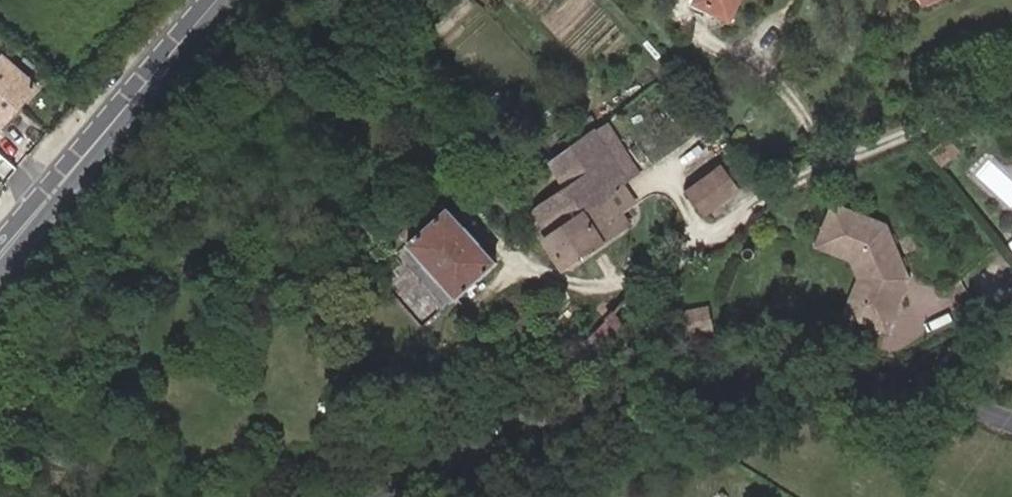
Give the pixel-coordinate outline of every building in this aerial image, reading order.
[(729,23),(738,0),(695,0),(692,8),(729,23)] [(0,53),(0,125),(1,126),(37,85),(0,53)] [(640,178),(630,162),(607,126),(595,133),(619,170),(629,185),(640,178)] [(619,170),(595,133),(549,165),(564,188),(534,209),(533,228),(544,245),(605,200),(626,187),(629,185),(619,170)] [(940,136),(924,154),(940,167),(955,148),(940,136)] [(698,223),(731,201),(716,178),(683,201),(698,223)] [(626,187),(605,200),(615,217),(637,203),(626,187)] [(605,200),(544,245),(562,270),(624,229),(615,217),(605,200)] [(882,226),(827,205),(811,243),(813,243),(849,259),(863,287),(864,289),(858,304),(859,306),(852,322),(881,335),(904,281),(882,226)] [(495,262),(448,215),(410,250),(426,265),(423,268),(436,283),(439,280),(457,299),(495,262)] [(813,243),(811,243),(808,249),(843,265),(845,267),(851,280),(836,316),(852,322),(859,306),(858,304),(864,289),(863,287),(849,259),(813,243)] [(644,305),(634,293),(624,300),(590,341),(602,355),(644,305)] [(714,302),(692,300),(690,322),(712,324),(714,302)]
